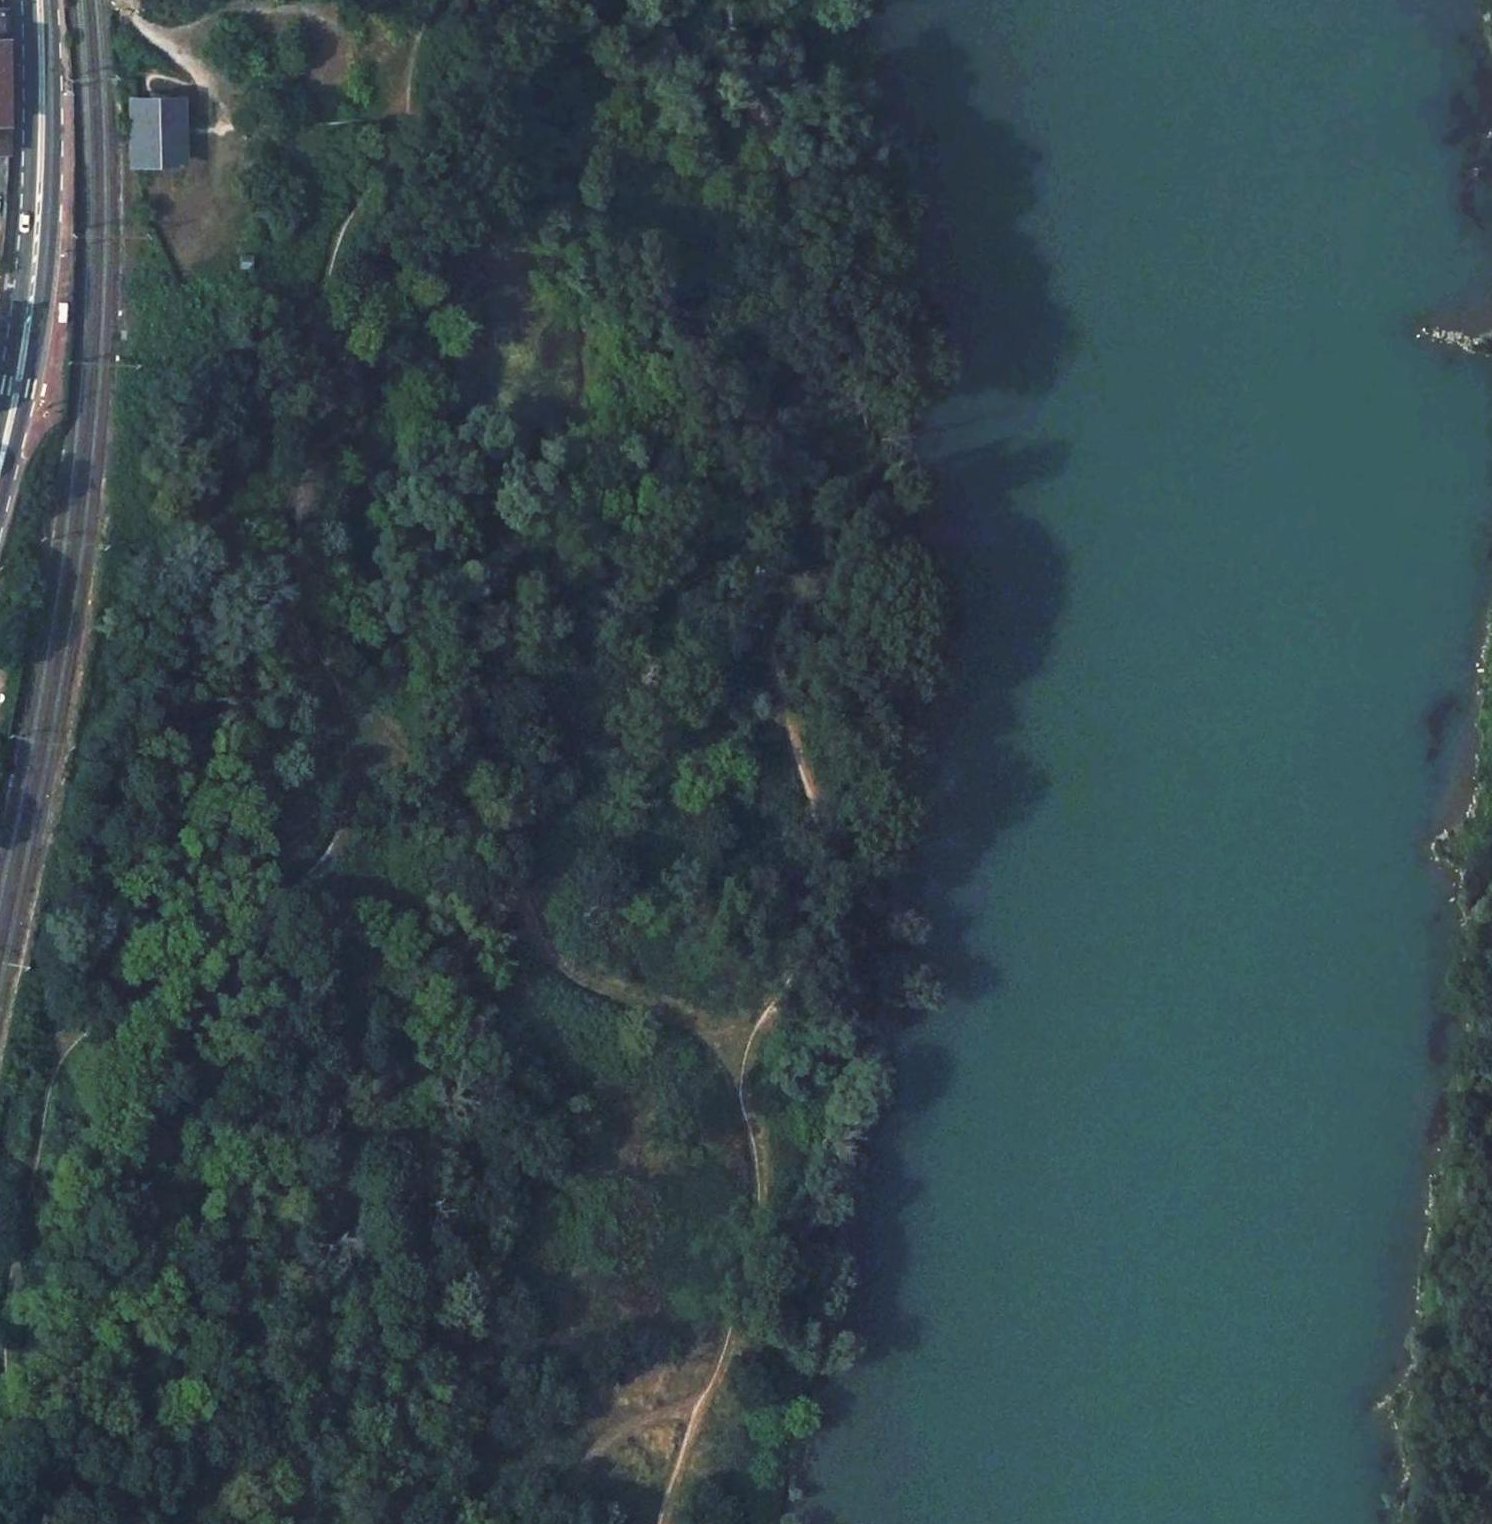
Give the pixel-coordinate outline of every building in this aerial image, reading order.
[(126,163),(186,161),(184,100),(124,101),(126,163)] [(250,255),(239,255),(239,267),(250,267),(250,255)]
